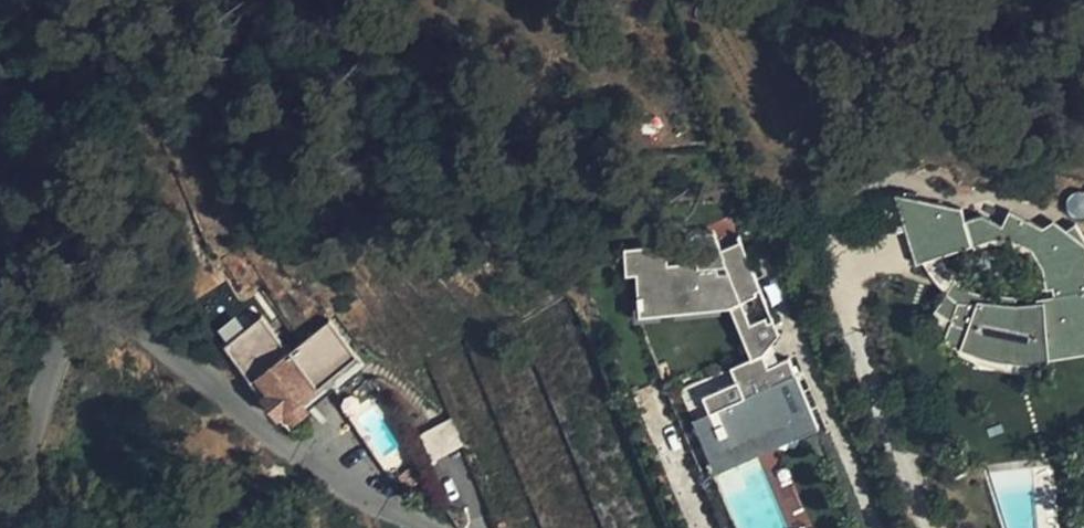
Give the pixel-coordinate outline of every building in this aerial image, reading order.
[(882,203),(909,266),(980,235),(1001,234),(1022,243),(1034,260),(1040,279),(1047,277),(1050,286),(1031,290),(1033,298),(1011,301),(1010,290),(977,290),(977,300),(953,300),(940,293),(932,310),(948,318),(943,341),(977,351),(1000,354),(1018,355),(1043,354),(1043,350),(1083,340),(1083,266),(1076,233),(1077,232),(1061,212),(1052,220),(1040,213),(1029,222),(997,209),(990,223),(969,214),(952,221),(947,210),(882,203)] [(660,251),(621,255),(623,277),(636,276),(641,316),(731,306),(753,357),(728,368),(734,382),(703,394),(710,411),(690,419),(714,473),(717,472),(757,455),(815,427),(791,372),(786,374),(769,334),(773,330),(767,317),(747,325),(738,301),(751,295),(750,291),(755,289),(739,253),(719,262),(708,237),(686,239),(689,267),(662,269),(660,251)] [(228,342),(252,322),(243,310),(219,331),(228,342)] [(281,355),(249,380),(265,399),(258,405),(272,422),(279,416),(288,429),(302,419),(290,403),(307,393),(281,355)] [(432,460),(462,444),(449,419),(419,435),(432,460)] [(757,455),(717,472),(742,527),(789,527),(757,455)]
